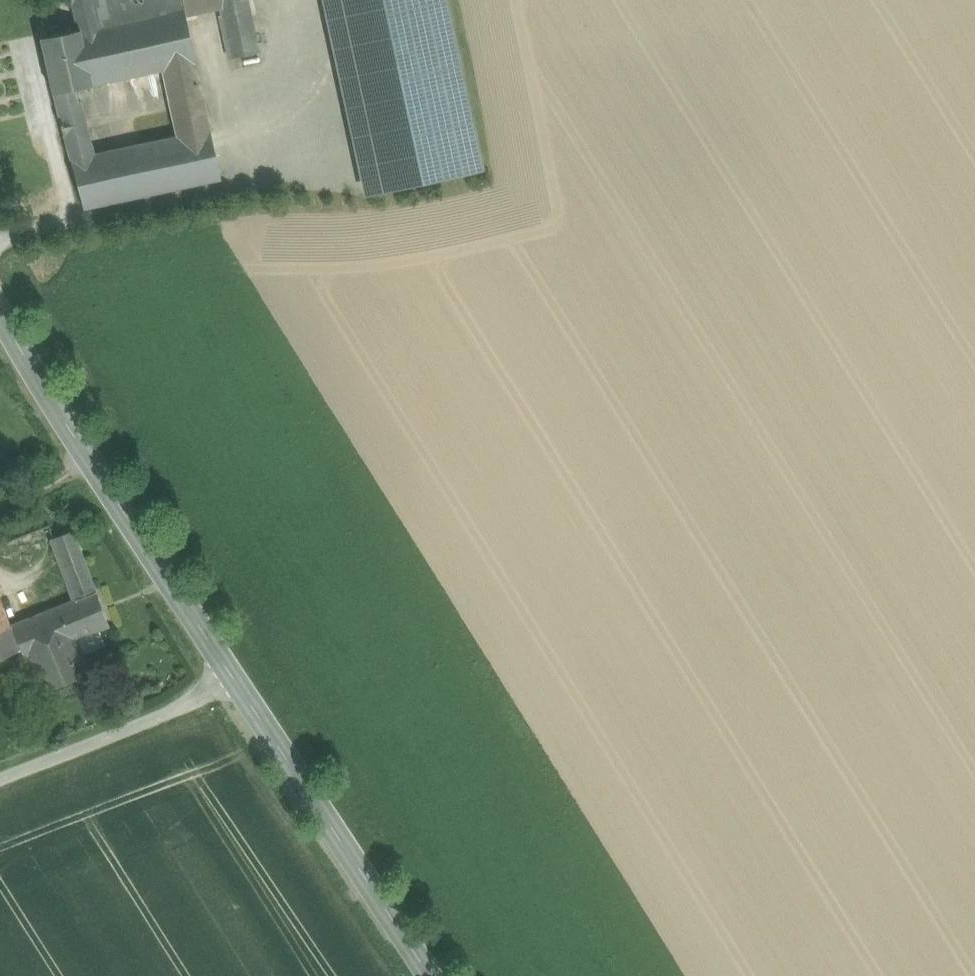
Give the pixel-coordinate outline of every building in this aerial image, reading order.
[(86,214),(230,187),(198,22),(226,18),(236,61),(270,56),(259,0),(85,0),(91,25),(42,38),(86,214)] [(364,196),(485,170),(448,0),(322,0),(364,196)] [(32,661),(52,701),(100,673),(86,644),(126,624),(83,530),(55,542),(80,599),(24,623),(0,566),(0,675),(32,661)]
